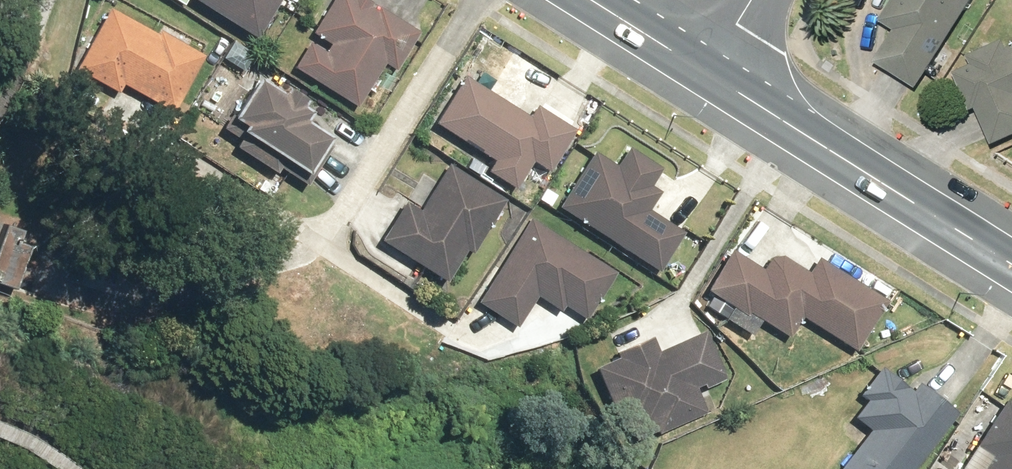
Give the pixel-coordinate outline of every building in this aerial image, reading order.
[(263,36),(285,0),(206,0),(263,36)] [(320,45),(303,36),(289,62),(355,96),(378,51),(394,59),(412,24),(366,0),(318,0),(306,23),(325,33),(320,45)] [(938,79),(955,53),(938,43),(965,0),(889,0),(878,17),(894,27),(875,57),(915,82),(923,69),(938,79)] [(183,107),(211,45),(168,26),(164,34),(111,10),(85,68),(125,86),(127,82),(183,107)] [(952,71),(967,109),(972,106),(991,142),(1011,131),(1011,45),(1004,48),(1001,40),(969,52),(973,63),(952,71)] [(318,168),(338,134),(315,119),(320,110),(310,104),(315,97),(295,85),(292,92),(266,76),(243,115),(257,123),(253,130),(318,168)] [(459,76),(429,122),(489,160),(483,172),(507,186),(523,159),(542,170),(567,129),(531,107),(525,118),(459,76)] [(614,168),(588,152),(554,207),(656,268),(678,232),(642,211),(654,191),(644,185),(655,168),(626,150),(614,168)] [(463,255),(499,201),(445,166),(413,214),(397,203),(374,238),(439,280),(458,251),(463,255)] [(559,303),(580,317),(609,273),(530,218),(474,301),(508,325),(530,293),(554,310),(559,303)] [(11,223),(0,254),(0,282),(21,289),(41,234),(11,223)] [(724,250),(699,288),(710,295),(704,306),(747,333),(755,320),(781,336),(794,314),(849,348),(878,301),(813,260),(805,273),(773,254),(761,273),(724,250)] [(615,355),(588,367),(613,426),(620,423),(627,439),(651,428),(653,430),(697,412),(686,386),(697,382),(699,386),(718,378),(699,332),(650,352),(644,338),(613,350),(615,355)] [(950,413),(915,385),(909,393),(877,367),(857,391),(864,397),(849,416),(866,430),(835,468),(905,468),(950,413)] [(1001,402),(955,468),(1011,468),(1011,409),(1001,402)]
